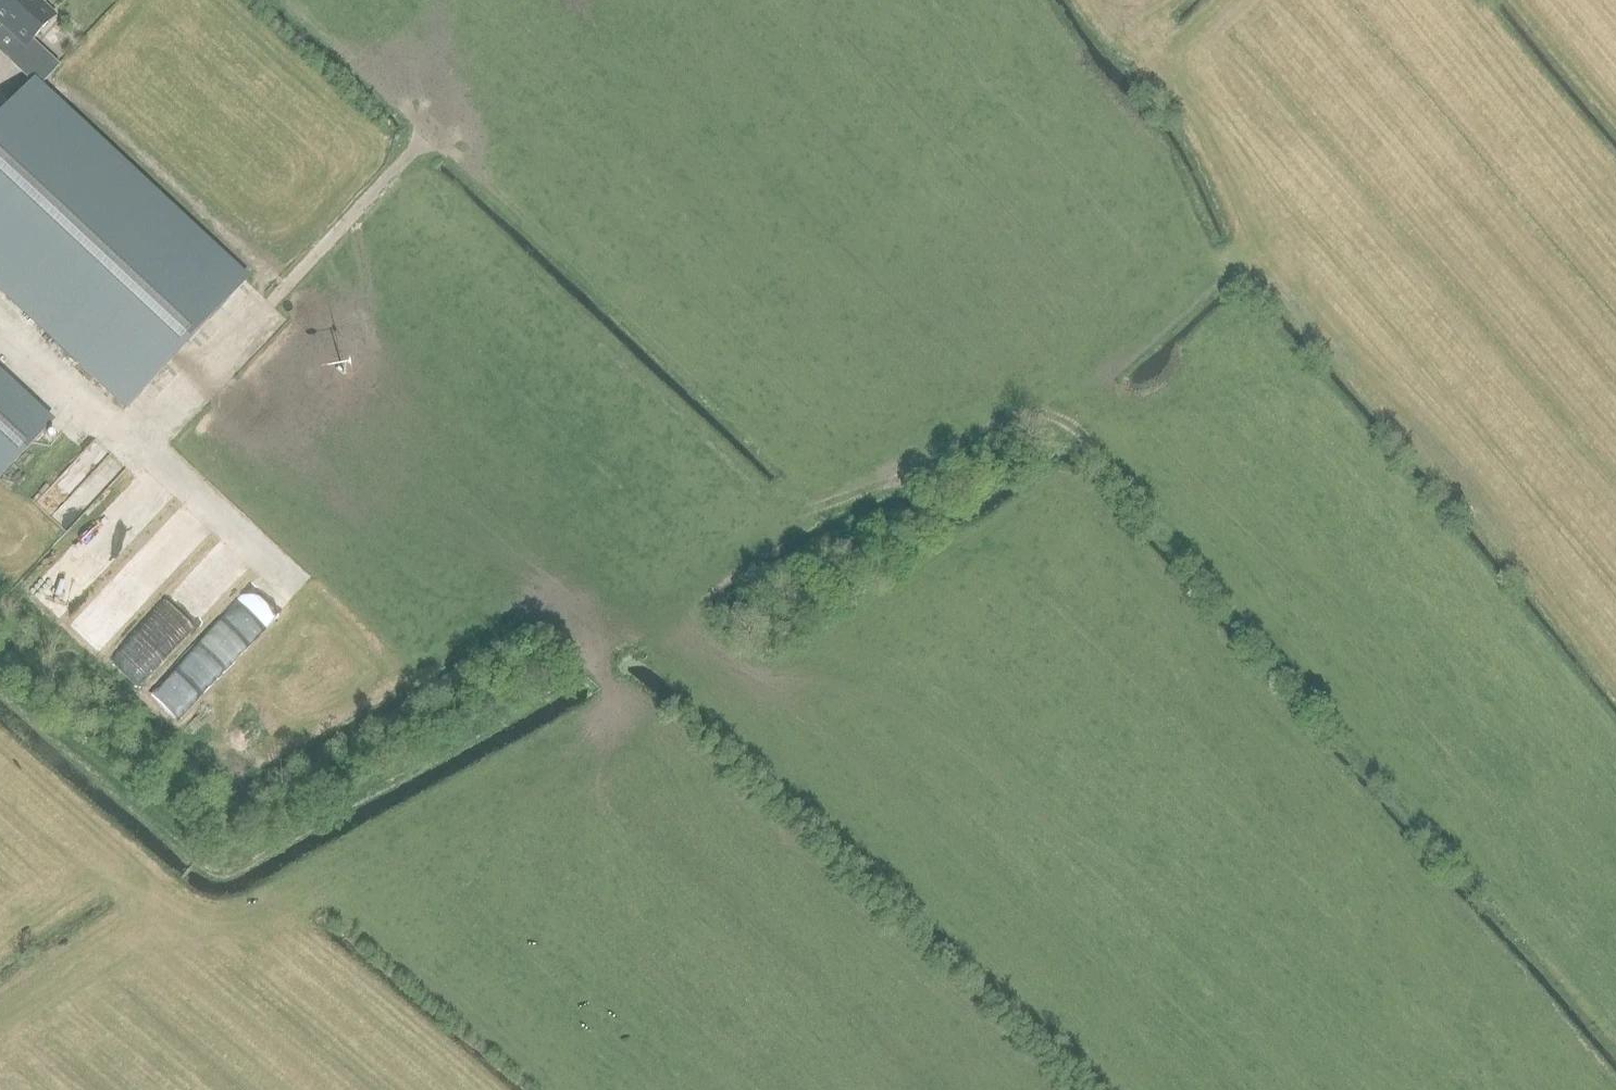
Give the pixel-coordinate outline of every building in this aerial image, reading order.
[(32,82),(38,87),(59,65),(32,40),(54,16),(37,0),(0,0),(0,22),(25,46),(10,62),(32,82)] [(38,87),(32,82),(0,117),(0,287),(127,406),(245,280),(38,87)] [(50,423),(0,376),(0,477),(50,423)] [(63,619),(126,548),(97,522),(34,593),(63,619)]
